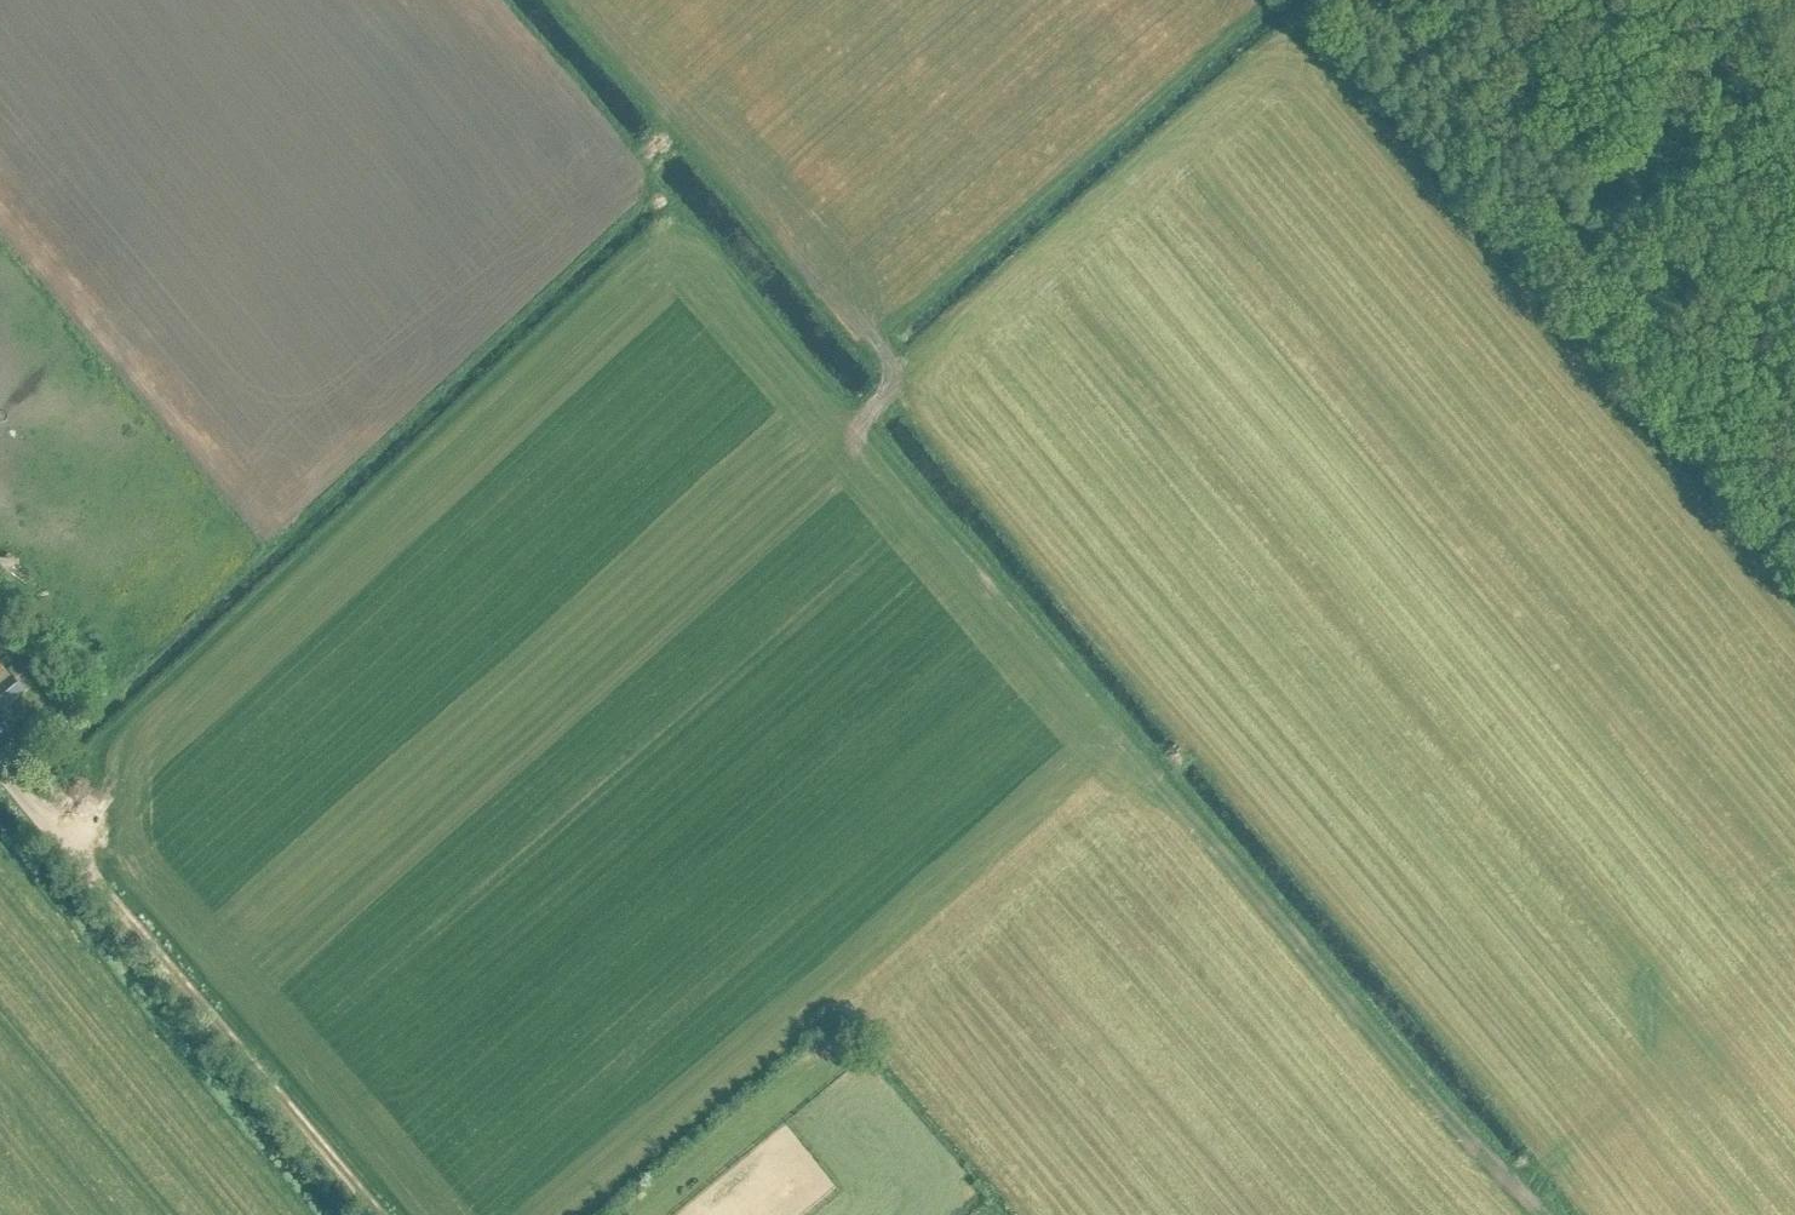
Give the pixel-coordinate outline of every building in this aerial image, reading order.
[(23,696),(9,678),(8,679),(0,669),(0,714),(23,696)]
